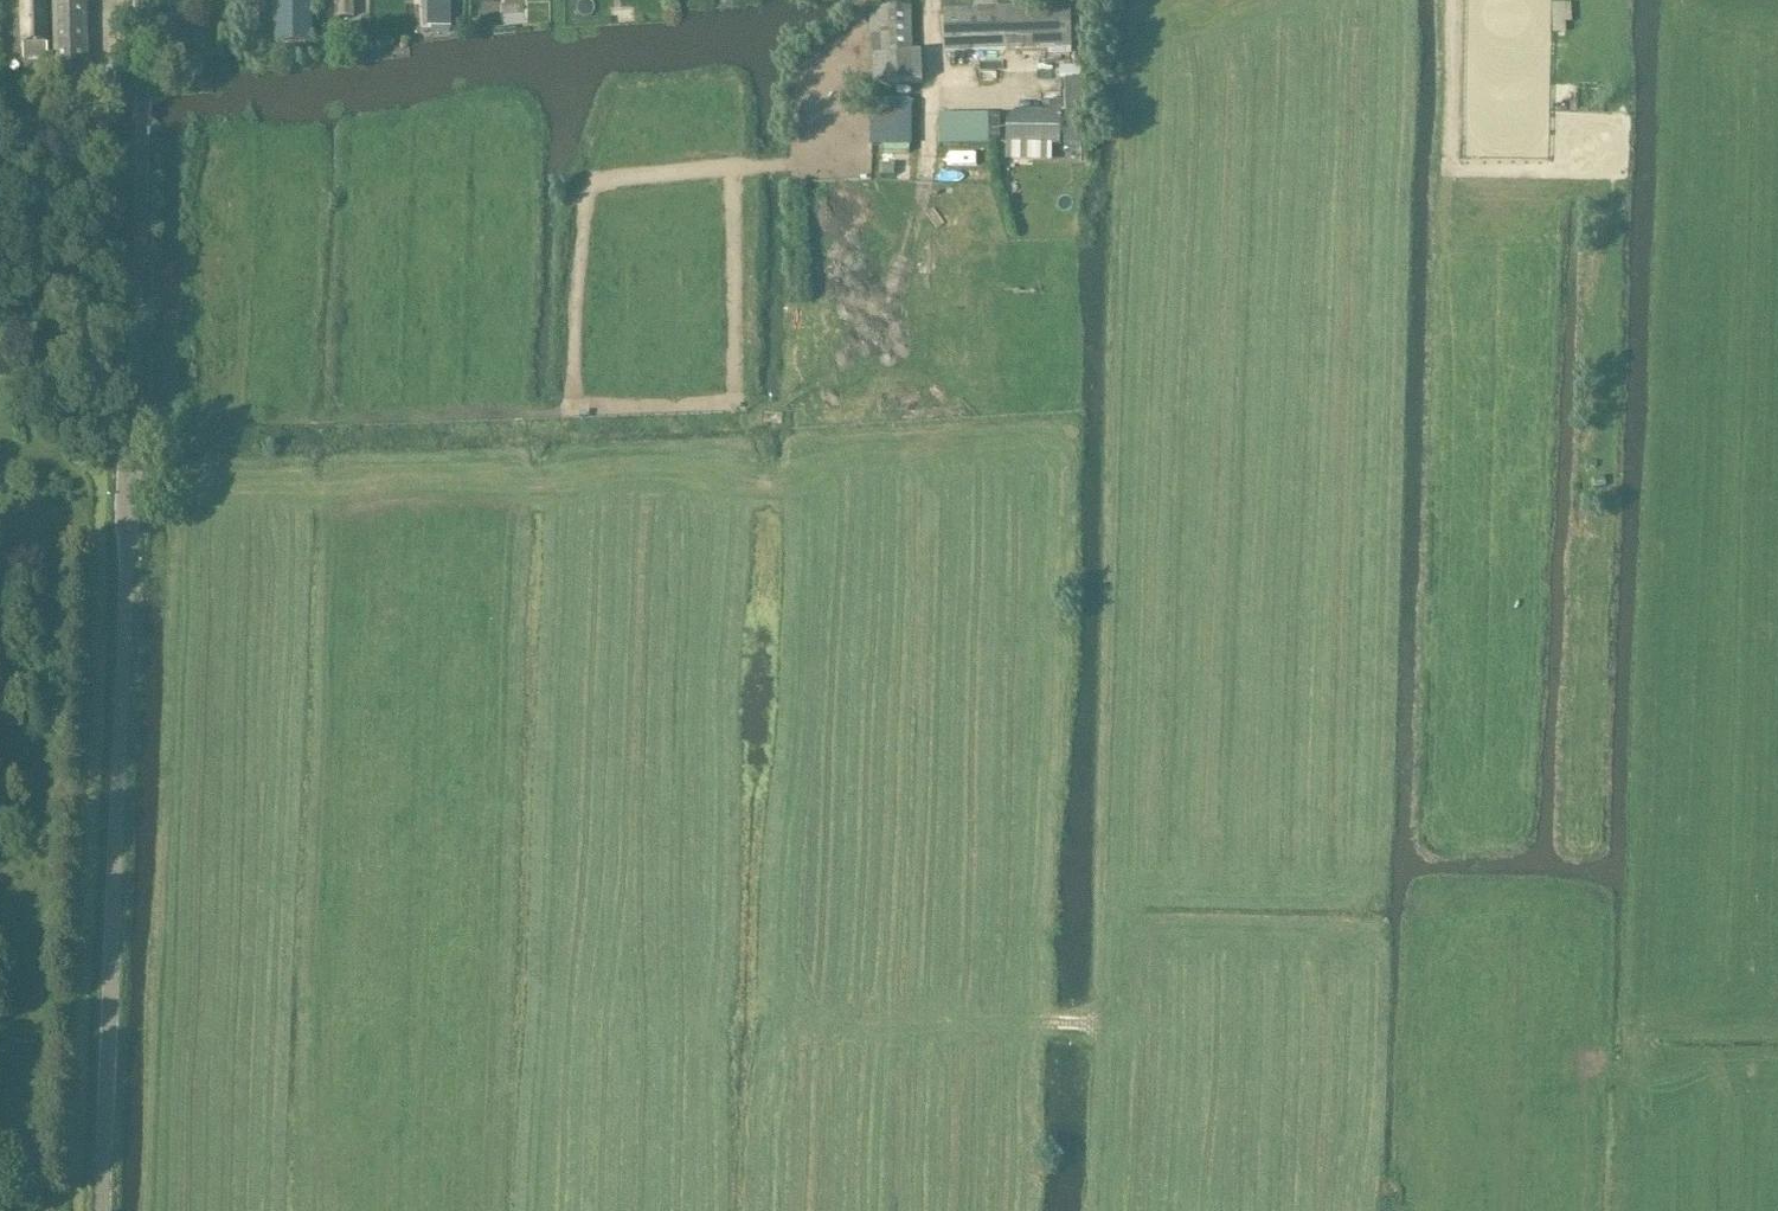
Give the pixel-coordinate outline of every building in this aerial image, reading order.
[(23,45),(48,44),(47,0),(22,0),(23,45)] [(90,95),(87,0),(53,1),(55,96),(90,95)] [(277,45),(310,45),(310,0),(277,0),(277,45)] [(946,51),(1072,46),(1070,4),(944,9),(946,51)] [(882,8),(871,8),(873,54),(912,53),(910,7),(882,8)] [(354,24),(342,24),(342,36),(354,36),(354,24)] [(1045,102),(1045,112),(1061,112),(1065,112),(1064,146),(1080,146),(1082,91),(1066,90),(1066,103),(1045,102)] [(1006,144),(1006,161),(1051,162),(1052,145),(1060,146),(1061,112),(1045,112),(1022,111),(1021,128),(1007,128),(1006,144)]
